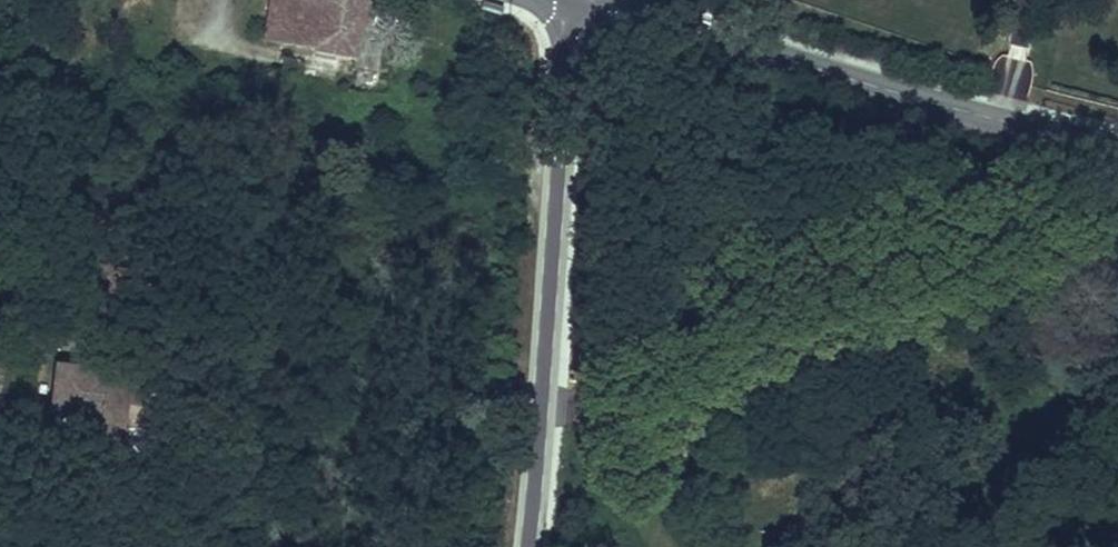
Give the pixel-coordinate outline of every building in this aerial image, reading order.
[(258,8),(274,10),(275,0),(259,0),(258,8)] [(274,10),(268,41),(357,55),(365,0),(275,0),(274,10)] [(110,382),(111,375),(111,371),(59,364),(53,412),(104,418),(102,435),(124,437),(125,425),(158,428),(163,389),(130,385),(110,382)] [(131,377),(111,375),(110,382),(130,385),(131,377)]
